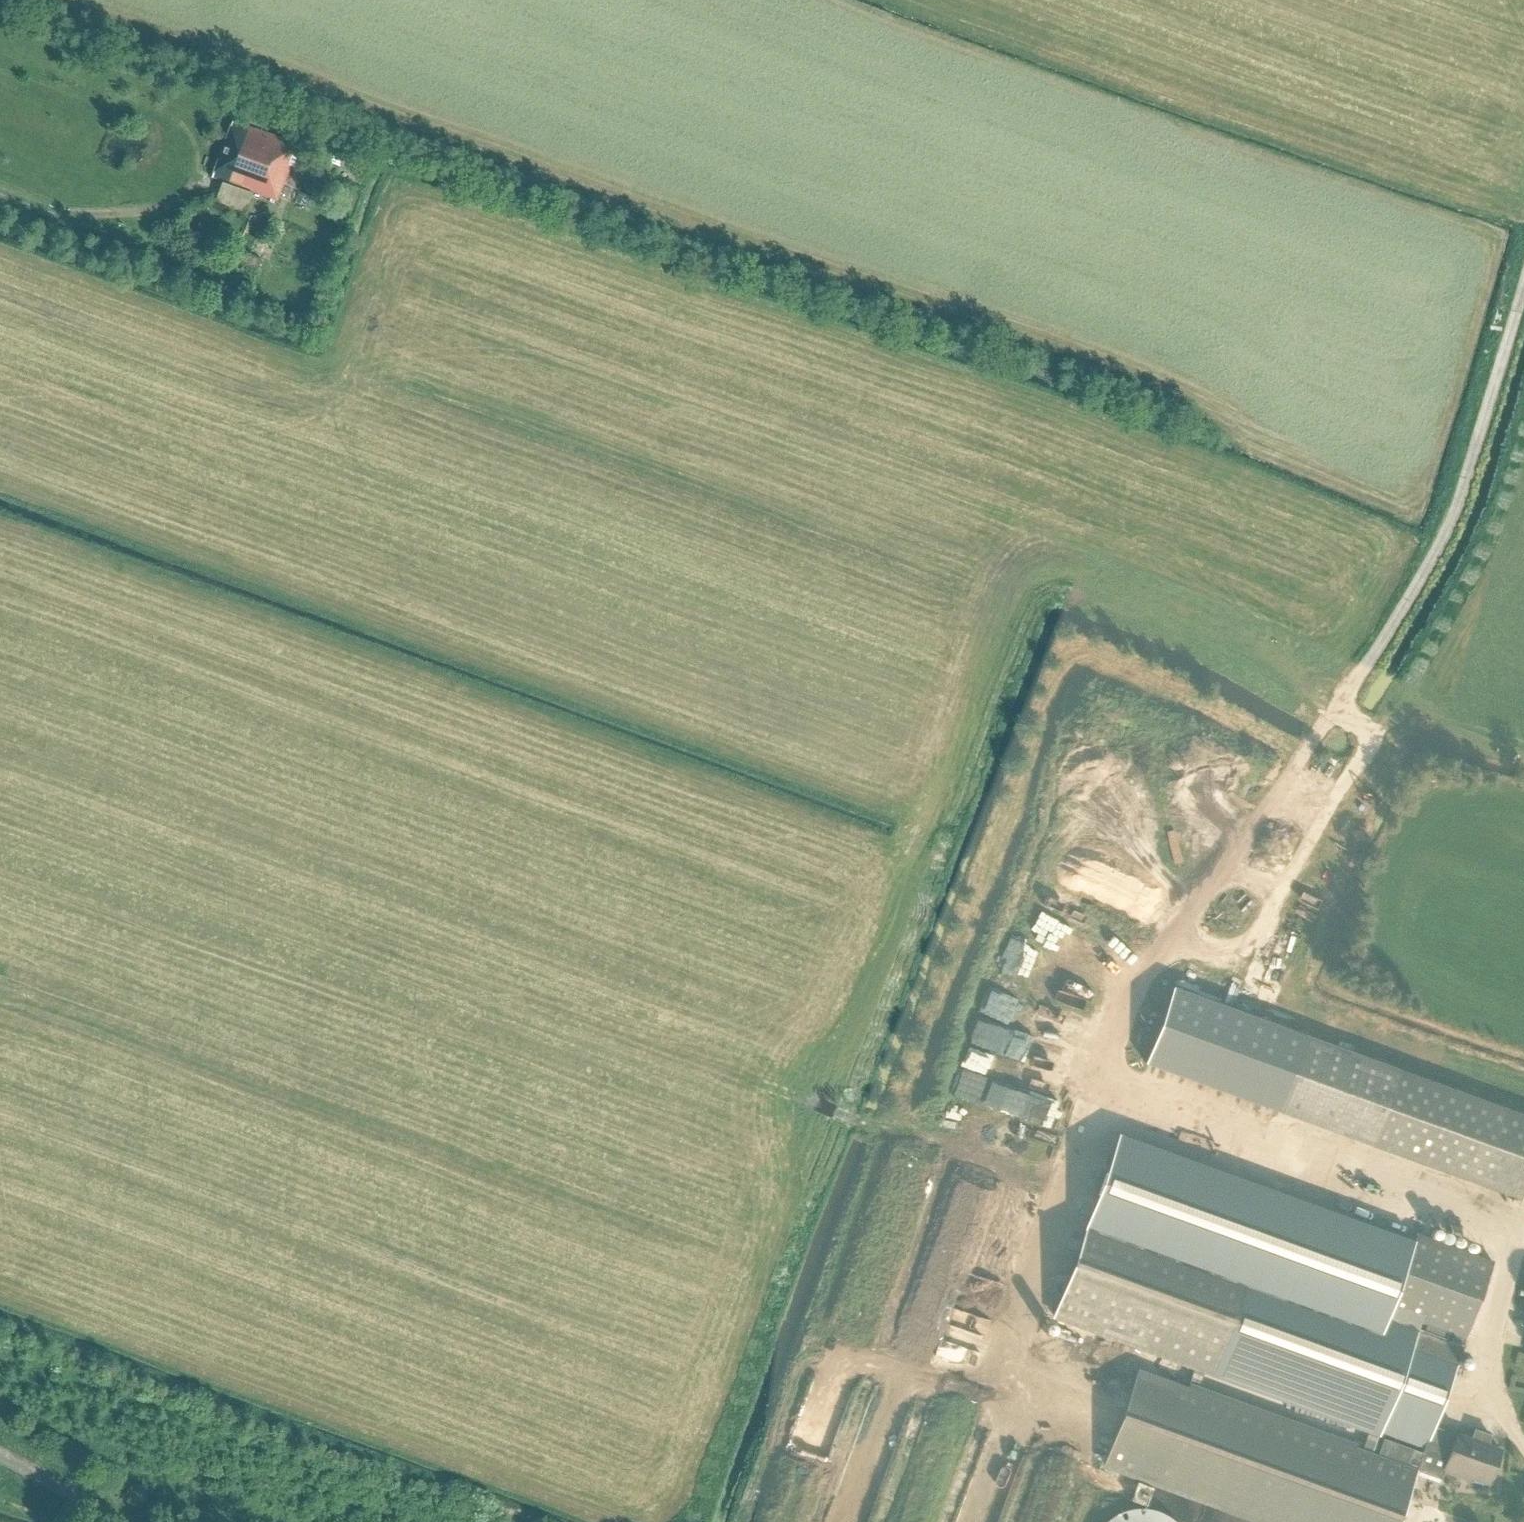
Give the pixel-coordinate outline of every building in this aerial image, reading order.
[(299,152),(295,151),(298,145),(233,122),(213,175),(278,199),(290,166),(294,168),(299,152)] [(1339,885),(1344,873),(1332,868),(1327,880),(1339,885)] [(1034,929),(1024,935),(1039,964),(1050,958),(1034,929)] [(1062,1028),(1067,994),(1057,993),(1052,1026),(1062,1028)] [(1302,1029),(1301,1029),(1307,1014),(1297,1010),(1282,1055),(1292,1058),(1302,1029)] [(1370,1145),(1521,1200),(1523,1192),(1523,1115),(1303,1035),(1275,1111),(1370,1145)] [(1003,1071),(1010,1064),(991,1047),(984,1055),(1003,1071)] [(995,1098),(989,1113),(1013,1123),(1020,1109),(995,1098)] [(1487,1277),(1410,1249),(1416,1234),(1121,1127),(1052,1314),(1195,1366),(1188,1387),(1138,1368),(1104,1462),(1269,1521),(1398,1521),(1417,1471),(1441,1480),(1445,1471),(1459,1476),(1460,1473),(1488,1483),(1500,1450),(1488,1445),(1491,1435),(1474,1428),(1470,1439),(1456,1434),(1455,1435),(1433,1426),(1487,1277)] [(1270,1163),(1273,1147),(1252,1143),(1249,1159),(1270,1163)] [(1410,1249),(1487,1277),(1493,1261),(1416,1234),(1410,1249)] [(1168,1515),(1157,1510),(1145,1507),(1132,1508),(1121,1511),(1110,1517),(1105,1521),(1176,1521),(1168,1515)]
